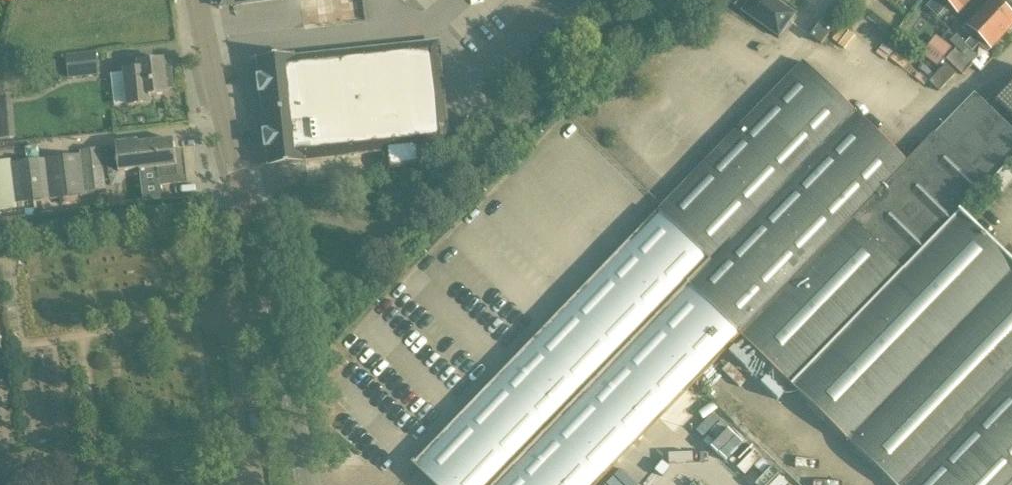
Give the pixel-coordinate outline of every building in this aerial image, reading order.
[(219,10),(283,1),(283,0),(217,0),(219,10)] [(757,17),(781,35),(796,14),(797,0),(768,0),(768,2),(757,17)] [(837,27),(852,7),(842,0),(837,0),(824,17),(837,27)] [(927,7),(938,18),(950,5),(959,14),(973,0),(934,0),(927,7)] [(957,49),(946,60),(953,66),(1005,10),(994,0),(990,0),(962,30),(971,39),(965,45),(956,36),(950,43),(957,49)] [(1005,10),(953,66),(962,75),(978,58),(973,53),(979,46),(987,54),(1011,27),(1011,16),(1005,10)] [(809,37),(820,46),(832,31),(820,22),(809,37)] [(951,48),(936,36),(921,55),(937,67),(951,48)] [(263,113),(433,94),(427,44),(295,58),(294,55),(255,59),(256,61),(257,61),(259,77),(257,77),(259,94),(261,94),(263,113)] [(66,56),(69,80),(99,76),(96,53),(66,56)] [(138,63),(138,68),(122,70),(127,107),(152,104),(151,96),(167,94),(166,90),(172,89),(169,63),(163,64),(163,60),(138,63)] [(1011,162),(1011,130),(976,94),(907,165),(804,64),(413,466),(432,484),(597,484),(740,337),(892,484),(1011,484),(1011,251),(1007,246),(1001,252),(961,214),(1011,162)] [(956,75),(946,65),(929,83),(939,92),(956,75)] [(996,104),(1011,120),(1011,87),(996,104)] [(438,146),(433,94),(263,113),(265,132),(263,132),(265,149),(267,149),(268,165),(267,166),(267,167),(306,163),(305,160),(409,149),(412,170),(412,172),(424,170),(421,148),(438,146)] [(12,105),(0,106),(0,140),(15,139),(12,105)] [(183,150),(173,151),(172,140),(136,144),(136,141),(115,144),(118,172),(140,169),(140,171),(156,169),(158,187),(187,184),(183,150)] [(113,173),(109,147),(79,151),(79,155),(11,163),(16,204),(86,196),(86,192),(106,190),(104,174),(113,173)] [(727,423),(708,441),(749,484),(786,484),(727,423)]
